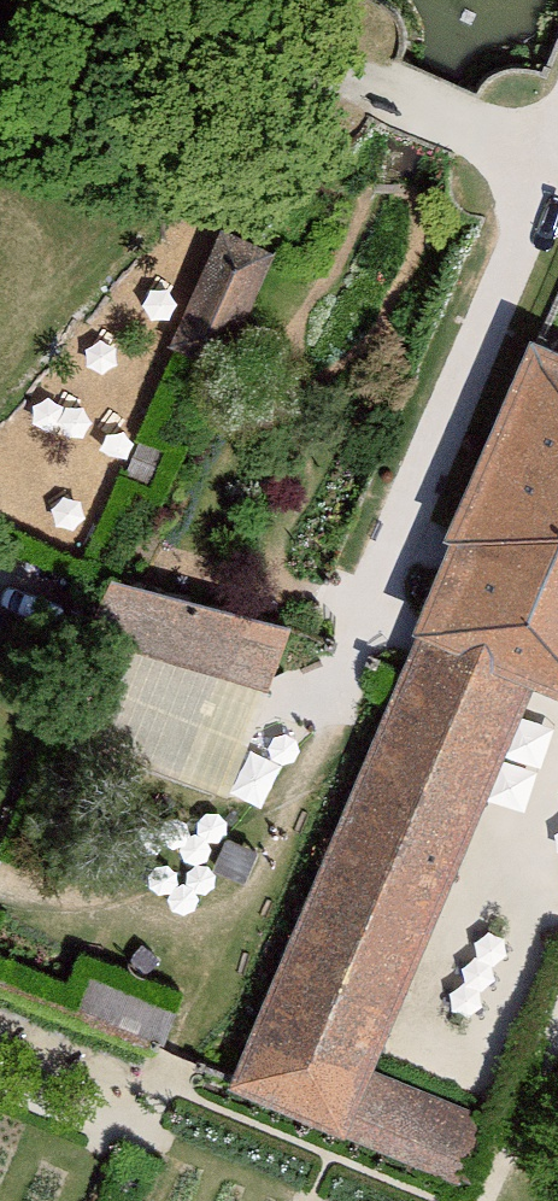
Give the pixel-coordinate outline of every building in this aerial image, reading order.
[(274,262),(221,240),(171,361),(224,383),(274,262)] [(532,349),(228,1088),(347,1137),(530,690),(557,702),(557,359),(532,349)] [(294,619),(116,571),(58,714),(233,793),(294,619)] [(94,972),(83,1005),(167,1032),(177,998),(94,972)]
